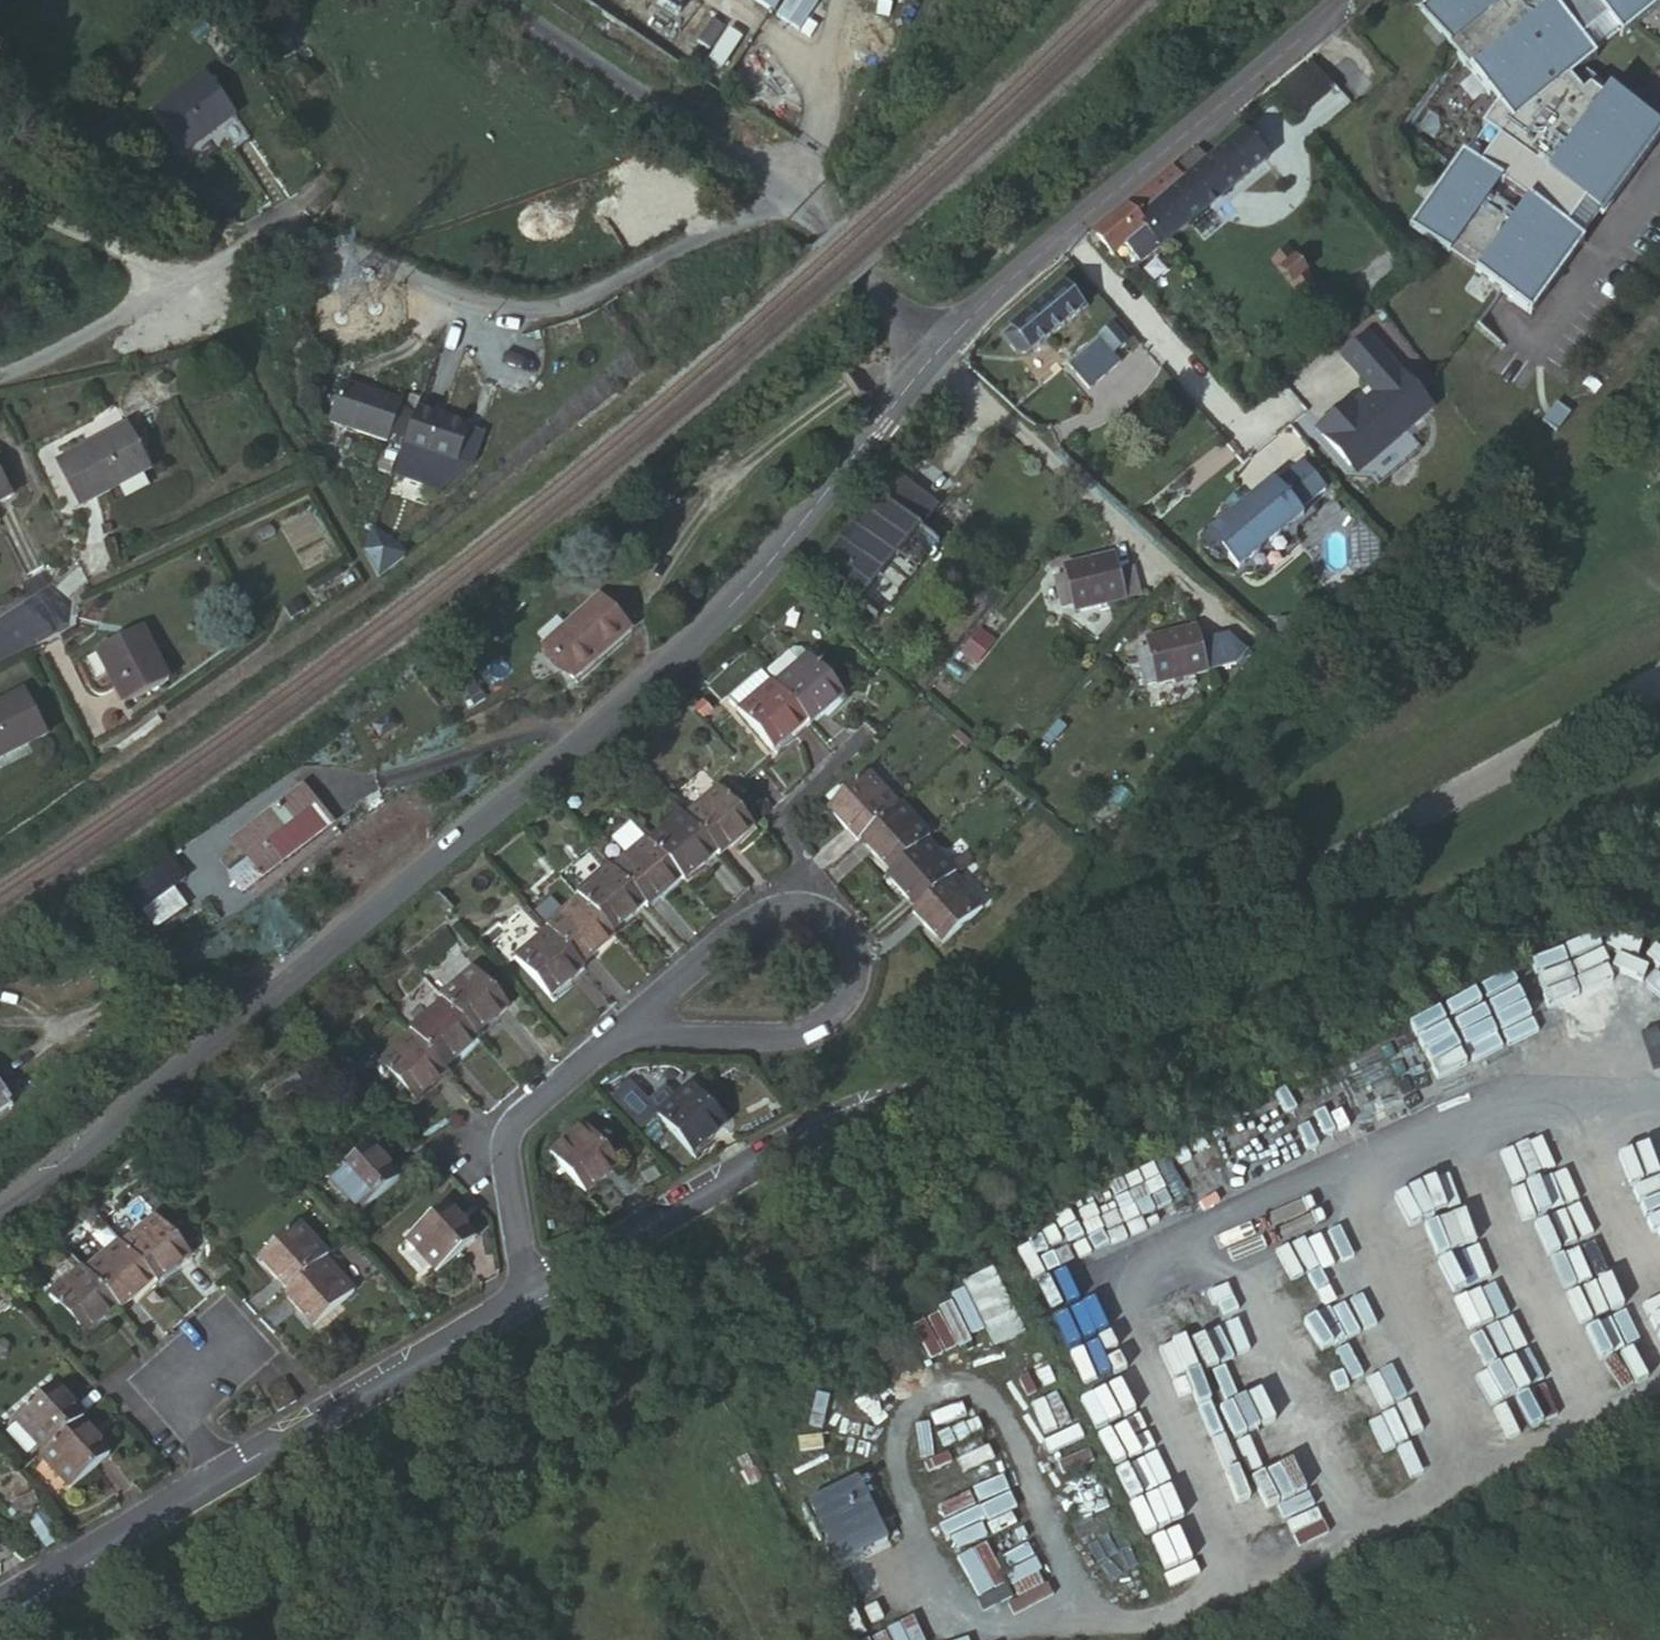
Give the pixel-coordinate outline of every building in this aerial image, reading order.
[(773,29),(795,0),(735,0),(773,29)] [(1422,5),(1493,93),(1504,85),(1509,92),(1485,127),(1489,129),(1470,156),(1466,154),(1413,229),(1537,315),(1590,239),(1587,237),(1606,211),(1609,212),(1659,138),(1659,123),(1611,90),(1606,97),(1592,88),(1584,95),(1571,79),(1598,58),(1578,32),(1602,13),(1623,37),(1659,7),(1659,0),(1428,0),(1422,5)] [(719,40),(706,60),(717,68),(731,49),(719,40)] [(1318,59),(1283,89),(1304,115),(1340,85),(1318,59)] [(310,83),(298,92),(308,107),(321,97),(310,83)] [(190,162),(234,125),(201,86),(157,121),(190,162)] [(1244,132),(1208,161),(1198,149),(1139,196),(1128,206),(1138,218),(1162,249),(1268,161),(1244,132)] [(1099,229),(1094,234),(1124,271),(1134,272),(1162,249),(1138,218),(1128,206),(1099,229)] [(1287,252),(1272,264),(1301,300),(1317,288),(1287,252)] [(1089,308),(1067,281),(1014,326),(1014,327),(1002,337),(1018,357),(1029,356),(1035,351),(1035,352),(1089,308)] [(1113,324),(1100,336),(1114,353),(1127,341),(1113,324)] [(1364,475),(1432,417),(1369,342),(1344,363),(1370,395),(1373,393),(1378,400),(1348,424),(1342,416),(1318,435),(1351,475),(1364,475)] [(400,397),(343,377),(329,416),(386,436),(389,428),(397,405),(400,397)] [(468,422),(416,403),(413,411),(405,434),(402,442),(455,461),(468,422)] [(413,411),(397,405),(389,428),(405,434),(413,411)] [(128,417),(59,454),(83,501),(151,463),(128,417)] [(15,490),(0,461),(0,497),(15,490)] [(1227,518),(1201,538),(1231,575),(1248,562),(1282,533),(1297,522),(1293,518),(1320,496),(1297,467),(1270,489),(1267,485),(1240,507),(1227,518)] [(892,473),(813,568),(858,605),(877,621),(938,546),(920,531),(930,518),(937,509),(892,473)] [(1227,518),(1240,507),(1231,496),(1218,507),(1227,518)] [(1282,533),(1248,562),(1260,577),(1295,549),(1282,533)] [(1134,568),(1120,571),(1115,553),(1053,570),(1057,582),(1044,586),(1051,611),(1064,608),(1065,613),(1127,596),(1141,592),(1134,568)] [(625,616),(602,590),(595,582),(540,636),(546,642),(572,670),(625,616)] [(143,621),(97,644),(125,700),(171,678),(143,621)] [(977,665),(991,635),(973,626),(958,656),(977,665)] [(1218,642),(1202,646),(1198,629),(1134,648),(1138,660),(1126,663),(1133,689),(1144,687),(1146,692),(1210,674),(1225,670),(1220,652),(1218,642)] [(1233,649),(1220,652),(1225,670),(1238,667),(1233,649)] [(806,721),(809,725),(839,699),(803,659),(801,660),(793,652),(786,652),(765,670),(776,682),(774,684),(806,721)] [(774,684),(771,681),(770,682),(759,670),(734,693),(744,704),(741,707),(776,747),(806,721),(774,684)] [(0,696),(0,757),(49,734),(25,683),(0,696)] [(706,694),(697,703),(707,713),(716,704),(706,694)] [(278,821),(251,842),(265,861),(333,809),(321,793),(338,779),(325,762),(267,807),(278,821)] [(827,816),(854,844),(857,841),(891,808),(864,780),(827,816)] [(721,856),(723,859),(754,832),(719,793),(689,819),(721,856)] [(760,819),(773,807),(765,798),(752,810),(760,819)] [(928,839),(895,805),(891,808),(857,841),(888,875),(924,842),(928,839)] [(267,807),(241,828),(251,842),(278,821),(267,807)] [(685,884),(687,887),(721,856),(689,819),(686,817),(652,847),(685,884)] [(950,874),(953,871),(924,842),(888,875),(886,878),(914,908),(950,874)] [(649,909),(653,913),(685,884),(652,847),(650,843),(617,873),(649,909)] [(580,899),(582,901),(615,939),(649,909),(617,873),(615,870),(580,899)] [(914,908),(910,911),(939,941),(979,902),(950,874),(914,908)] [(174,883),(134,908),(151,934),(190,906),(174,883)] [(582,901),(548,930),(551,933),(583,970),(617,941),(615,939),(582,901)] [(555,997),(584,973),(583,970),(551,933),(521,959),(555,997)] [(437,992),(439,997),(478,1043),(481,1040),(509,1009),(471,964),(437,992)] [(439,997),(407,1025),(411,1031),(447,1074),(480,1046),(478,1043),(439,997)] [(1439,1029),(1461,1073),(1491,1058),(1469,1015),(1439,1029)] [(412,1099),(447,1074),(411,1031),(378,1055),(412,1099)] [(32,1090),(18,1069),(5,1079),(0,1072),(0,1112),(32,1090)] [(683,1144),(691,1151),(725,1122),(684,1077),(670,1092),(662,1082),(645,1096),(630,1076),(606,1097),(640,1135),(660,1121),(683,1144)] [(579,1123),(548,1152),(586,1192),(617,1162),(579,1123)] [(1634,1128),(1607,1143),(1619,1165),(1646,1150),(1634,1128)] [(343,1179),(369,1209),(409,1174),(383,1144),(343,1179)] [(447,1209),(407,1246),(433,1274),(473,1238),(447,1209)] [(151,1277),(152,1279),(182,1251),(146,1213),(117,1239),(151,1277)] [(325,1262),(329,1259),(302,1230),(263,1264),(290,1294),(325,1262)] [(114,1304),(117,1307),(151,1277),(117,1239),(116,1237),(81,1267),(114,1304)] [(290,1294),(286,1298),(312,1326),(352,1292),(325,1262),(290,1294)] [(81,1267),(79,1265),(49,1292),(84,1331),(114,1304),(81,1267)] [(81,1423),(83,1421),(57,1391),(16,1427),(43,1457),(81,1423)] [(43,1457),(40,1459),(67,1489),(108,1452),(81,1423),(43,1457)] [(1196,1450),(1208,1472),(1234,1458),(1222,1436),(1196,1450)] [(972,1513),(1004,1503),(986,1447),(955,1457),(972,1513)] [(1292,1462),(1264,1470),(1272,1497),(1300,1489),(1292,1462)] [(831,1567),(886,1545),(858,1474),(803,1495),(831,1567)] [(1253,1481),(1223,1491),(1233,1519),(1263,1509),(1253,1481)]
